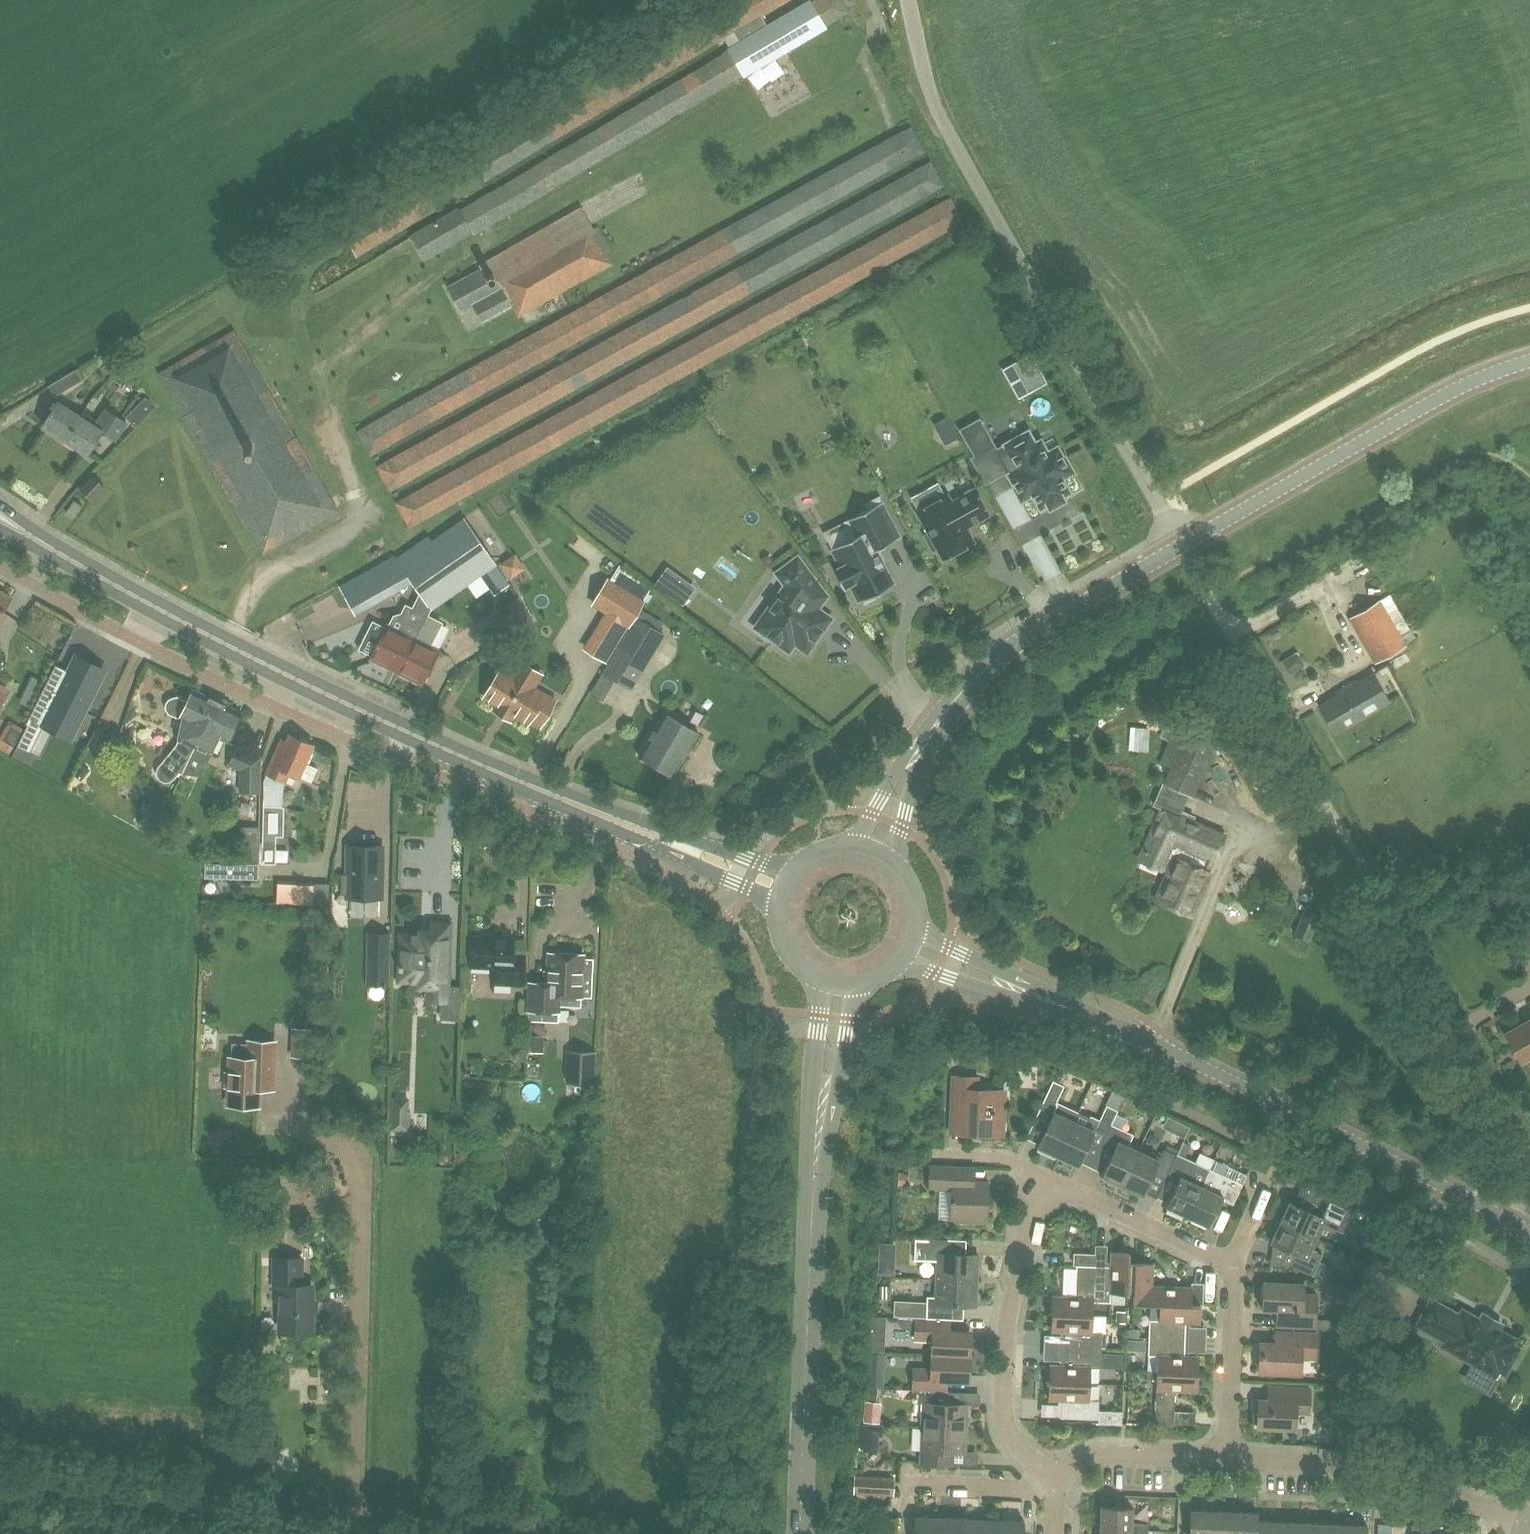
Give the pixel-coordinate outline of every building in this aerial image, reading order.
[(469,158),(485,183),(790,0),(732,0),(469,158)] [(744,76),(758,69),(828,27),(812,0),(767,25),(759,12),(778,0),(753,0),(713,24),(719,35),(731,28),(740,45),(729,51),(736,64),(744,76)] [(729,51),(460,211),(476,237),(485,232),(731,84),(744,76),(736,64),(729,51)] [(370,455),(924,150),(910,126),(356,430),(370,455)] [(390,489),(943,184),(931,159),(375,464),(390,489)] [(423,185),(341,232),(357,258),(438,209),(423,185)] [(408,526),(962,221),(949,197),(393,501),(408,526)] [(518,318),(614,266),(580,207),(479,265),(484,276),(494,292),(504,288),(518,318)] [(448,286),(462,311),(474,305),(481,319),(510,304),(504,288),(494,292),(481,269),(448,286)] [(112,358),(113,360),(126,353),(119,342),(107,349),(107,350),(112,358)] [(263,551),(274,545),(269,537),(322,506),(264,407),(230,347),(175,379),(265,534),(256,539),(263,551)] [(1001,365),(1015,396),(1044,384),(1031,352),(1001,365)] [(49,385),(54,396),(82,379),(76,369),(49,385)] [(126,416),(136,427),(156,406),(146,396),(126,416)] [(81,416),(57,401),(42,425),(65,440),(81,416)] [(95,425),(81,416),(65,440),(87,454),(102,430),(116,439),(126,423),(106,409),(95,425)] [(943,431),(953,426),(948,417),(938,422),(943,431)] [(994,446),(980,420),(961,430),(976,456),(994,446)] [(1050,507),(1060,502),(1063,500),(1061,497),(1069,492),(1061,478),(1072,472),(1064,457),(1063,458),(1057,448),(1047,454),(1040,442),(1035,445),(1028,433),(996,450),(1016,487),(1014,487),(1022,500),(1033,494),(1041,508),(1048,504),(1050,507)] [(93,476),(81,488),(92,499),(104,486),(93,476)] [(917,512),(929,533),(924,535),(933,551),(938,548),(943,559),(974,542),(966,528),(989,515),(974,489),(952,502),(948,495),(917,512)] [(74,500),(66,511),(74,517),(82,505),(74,500)] [(874,595),(895,584),(895,582),(894,583),(877,550),(900,538),(882,502),(848,520),(856,536),(849,540),(838,546),(834,548),(830,550),(839,567),(835,569),(833,569),(844,589),(845,588),(850,585),(858,601),(857,602),(858,603),(863,601),(864,604),(876,598),(874,595)] [(496,564),(470,527),(463,518),(432,539),(429,535),(412,546),(396,557),(408,575),(413,582),(420,592),(414,604),(430,612),(432,608),(467,583),(480,574),(496,564)] [(515,557),(504,564),(511,575),(522,568),(515,557)] [(785,585),(755,627),(789,652),(795,644),(807,653),(832,618),(818,609),(827,596),(798,557),(776,573),(785,585)] [(496,564),(480,574),(494,595),(510,585),(496,564)] [(667,567),(655,585),(683,606),(696,588),(667,567)] [(372,568),(340,585),(352,606),(383,589),(372,568)] [(629,624),(643,601),(609,581),(595,604),(629,624)] [(0,590),(0,615),(11,598),(0,590)] [(1410,628),(1389,594),(1349,618),(1375,663),(1406,645),(1405,643),(1416,636),(1411,628),(1410,628)] [(519,598),(496,611),(511,636),(534,623),(519,598)] [(398,671),(426,615),(428,616),(430,612),(414,604),(413,607),(406,604),(400,615),(398,619),(405,623),(401,631),(390,626),(387,624),(385,627),(374,622),(359,650),(371,656),(370,657),(398,671)] [(441,622),(428,616),(426,615),(398,671),(422,683),(438,650),(430,646),(441,622)] [(654,651),(664,635),(637,619),(627,635),(654,651)] [(598,636),(589,649),(607,660),(615,646),(598,636)] [(604,673),(621,683),(631,689),(639,677),(627,671),(636,657),(620,647),(604,673)] [(1290,675),(1297,670),(1289,656),(1281,661),(1290,675)] [(27,726),(17,745),(30,752),(42,728),(51,711),(77,725),(104,671),(76,657),(69,671),(58,693),(45,686),(25,725),(27,726)] [(511,720),(514,715),(527,723),(530,719),(540,725),(555,700),(534,688),(541,675),(521,662),(513,675),(502,669),(484,698),(498,706),(495,711),(511,720)] [(1354,680),(1340,689),(1342,693),(1319,706),(1335,732),(1388,700),(1373,674),(1357,684),(1354,680)] [(187,701),(177,696),(172,698),(169,699),(167,703),(166,706),(167,710),(169,713),(179,718),(188,722),(178,746),(161,766),(160,768),(159,770),(159,772),(159,774),(160,776),(161,777),(163,779),(164,780),(166,780),(168,780),(170,780),(172,779),(174,777),(179,771),(181,772),(218,700),(193,688),(187,701)] [(218,700),(181,772),(182,772),(185,766),(201,774),(207,760),(205,759),(208,754),(210,754),(218,737),(228,741),(242,711),(218,700)] [(1172,765),(1164,783),(1192,795),(1223,726),(1183,708),(1160,760),(1172,765)] [(651,765),(654,764),(674,775),(699,733),(664,712),(638,754),(642,756),(642,760),(651,765)] [(9,719),(0,735),(0,748),(9,754),(24,728),(9,719)] [(1129,725),(1127,749),(1146,750),(1148,726),(1129,725)] [(106,753),(113,738),(114,737),(96,729),(88,746),(105,755),(106,753)] [(263,849),(262,864),(275,864),(275,849),(275,835),(283,836),(283,807),(281,807),(284,780),(285,780),(289,771),(299,776),(309,752),(313,744),(290,734),(285,745),(280,742),(264,779),(263,849)] [(237,746),(229,764),(240,770),(240,791),(260,792),(261,757),(237,746)] [(1158,895),(1192,911),(1208,874),(1201,871),(1208,857),(1214,860),(1225,835),(1163,808),(1141,858),(1169,870),(1158,895)] [(239,846),(239,864),(258,864),(259,864),(259,846),(239,846)] [(341,894),(349,894),(348,898),(380,898),(381,846),(349,846),(349,874),(341,874),(341,894)] [(258,879),(258,864),(239,864),(225,864),(205,862),(205,878),(258,879)] [(277,884),(277,901),(290,902),(290,885),(277,884)] [(1293,934),(1309,941),(1321,914),(1305,907),(1293,934)] [(428,1000),(441,1000),(447,1000),(448,986),(450,923),(432,923),(432,932),(421,931),(421,935),(401,934),(399,980),(419,981),(419,985),(429,986),(428,1000)] [(364,972),(392,973),(393,931),(364,930),(364,972)] [(472,937),(472,938),(471,965),(495,966),(494,982),(524,983),(525,956),(513,956),(514,939),(510,939),(507,935),(494,935),(491,938),(472,937)] [(583,958),(583,954),(549,952),(549,969),(548,983),(543,983),(530,983),(530,1011),(529,1020),(558,1021),(558,1012),(560,1012),(560,1006),(582,1007),(582,996),(583,980),(593,980),(593,958),(583,958)] [(1506,1034),(1521,1059),(1526,1056),(1529,1063),(1529,1020),(1506,1034)] [(296,1042),(314,1043),(314,1029),(296,1028),(296,1042)] [(545,1036),(526,1035),(526,1052),(544,1053),(545,1036)] [(273,1089),(274,1067),(275,1041),(249,1040),(248,1057),(230,1057),(230,1072),(225,1072),(225,1087),(229,1087),(228,1105),(258,1106),(259,1088),(273,1089)] [(947,1058),(964,1058),(964,1050),(948,1049),(947,1058)] [(570,1050),(568,1075),(594,1076),(595,1051),(570,1050)] [(964,1103),(963,1131),(1002,1133),(1003,1103),(990,1103),(991,1089),(976,1088),(976,1076),(951,1075),(950,1102),(964,1103)] [(1057,1155),(1073,1120),(1077,1111),(1057,1102),(1064,1086),(1053,1080),(1041,1108),(1052,1113),(1037,1145),(1057,1155)] [(408,1096),(389,1096),(390,1134),(409,1133),(408,1096)] [(1077,1111),(1073,1120),(1057,1155),(1078,1165),(1096,1126),(1107,1132),(1111,1124),(1117,1110),(1106,1105),(1101,1116),(1099,1120),(1091,1116),(1090,1117),(1077,1111)] [(1111,1124),(1107,1132),(1101,1145),(1113,1151),(1101,1176),(1122,1186),(1138,1150),(1128,1145),(1133,1134),(1111,1124)] [(1184,1125),(1179,1135),(1185,1138),(1189,1127),(1184,1125)] [(1138,1150),(1122,1186),(1142,1195),(1153,1171),(1165,1176),(1167,1174),(1176,1154),(1163,1148),(1159,1156),(1150,1152),(1148,1155),(1138,1150)] [(1207,1172),(1197,1167),(1198,1163),(1176,1153),(1176,1154),(1167,1174),(1177,1179),(1165,1206),(1169,1207),(1167,1212),(1181,1219),(1183,1214),(1187,1216),(1207,1172)] [(986,1222),(988,1179),(975,1179),(976,1165),(957,1164),(930,1163),(929,1188),(952,1189),(950,1220),(986,1222)] [(1233,1204),(1242,1184),(1222,1175),(1219,1173),(1217,1177),(1207,1172),(1187,1216),(1209,1226),(1221,1199),(1233,1204)] [(1290,1201),(1280,1222),(1315,1238),(1320,1227),(1333,1233),(1342,1213),(1363,1222),(1368,1210),(1325,1190),(1314,1212),(1290,1201)] [(1380,1215),(1373,1231),(1381,1235),(1386,1218),(1380,1215)] [(1280,1222),(1271,1242),(1295,1253),(1290,1265),(1312,1275),(1329,1281),(1335,1268),(1319,1261),(1322,1254),(1310,1249),(1315,1238),(1280,1222)] [(936,1277),(977,1279),(978,1253),(966,1252),(966,1238),(929,1237),(928,1258),(937,1259),(936,1277)] [(880,1243),(879,1255),(896,1256),(897,1244),(880,1243)] [(1094,1265),(1092,1301),(1110,1301),(1110,1291),(1127,1292),(1129,1252),(1110,1251),(1110,1266),(1094,1265)] [(302,1285),(302,1257),(274,1258),(274,1285),(282,1285),(281,1330),(311,1330),(312,1285),(302,1285)] [(1356,1289),(1370,1292),(1375,1265),(1362,1260),(1356,1289)] [(1190,1304),(1191,1287),(1152,1285),(1153,1263),(1134,1262),(1133,1302),(1200,1305),(1200,1304),(1190,1304)] [(1076,1264),(1076,1265),(1075,1296),(1053,1295),(1052,1312),(1092,1314),(1092,1301),(1094,1265),(1076,1264)] [(977,1279),(936,1277),(935,1295),(927,1294),(926,1316),(942,1317),(951,1317),(963,1318),(963,1304),(976,1305),(977,1279)] [(1276,1326),(1314,1328),(1316,1294),(1303,1293),(1304,1282),(1263,1280),(1262,1310),(1277,1310),(1276,1326)] [(1441,1346),(1473,1364),(1476,1359),(1505,1375),(1520,1348),(1513,1344),(1515,1339),(1500,1330),(1504,1323),(1482,1311),(1478,1318),(1462,1309),(1459,1314),(1431,1298),(1416,1325),(1444,1341),(1441,1346)] [(1200,1305),(1133,1302),(1133,1303),(1159,1304),(1159,1319),(1149,1319),(1148,1337),(1184,1338),(1185,1322),(1199,1323),(1200,1305)] [(1092,1314),(1052,1312),(1052,1330),(1065,1331),(1065,1347),(1100,1349),(1100,1347),(1106,1347),(1106,1332),(1101,1332),(1091,1331),(1092,1314)] [(933,1340),(932,1353),(969,1354),(970,1330),(951,1329),(951,1317),(942,1317),(926,1316),(916,1316),(915,1339),(933,1340)] [(1125,1329),(1126,1350),(1145,1349),(1145,1339),(1138,1339),(1137,1328),(1125,1329)] [(1315,1358),(1317,1334),(1275,1331),(1274,1344),(1261,1343),(1259,1370),(1299,1372),(1300,1357),(1315,1358)] [(1184,1338),(1148,1337),(1148,1355),(1158,1355),(1157,1371),(1197,1373),(1198,1355),(1184,1355),(1184,1338)] [(885,1339),(869,1339),(868,1352),(885,1352),(885,1339)] [(1100,1349),(1065,1347),(1064,1364),(1050,1363),(1049,1381),(1089,1383),(1090,1366),(1100,1367),(1100,1361),(1100,1349)] [(968,1379),(969,1354),(932,1353),(931,1366),(914,1365),(913,1388),(931,1389),(939,1389),(948,1390),(948,1378),(968,1379)] [(1101,1353),(1100,1367),(1108,1367),(1109,1353),(1101,1353)] [(1197,1373),(1157,1371),(1147,1371),(1147,1378),(1157,1379),(1155,1424),(1173,1425),(1175,1390),(1197,1391),(1197,1373)] [(885,1373),(868,1373),(867,1386),(884,1386),(885,1373)] [(1049,1398),(1062,1399),(1062,1416),(1098,1418),(1098,1410),(1098,1399),(1089,1399),(1089,1383),(1049,1381),(1049,1398)] [(1258,1399),(1258,1402),(1253,1401),(1252,1415),(1257,1416),(1257,1427),(1295,1429),(1296,1412),(1308,1412),(1309,1389),(1286,1387),(1285,1400),(1258,1399)] [(924,1401),(923,1425),(965,1427),(966,1402),(961,1402),(961,1390),(939,1390),(931,1389),(930,1402),(924,1401)] [(863,1400),(863,1422),(879,1422),(879,1400),(863,1400)] [(1108,1424),(1122,1424),(1122,1411),(1109,1410),(1108,1424)] [(882,1425),(859,1425),(858,1451),(878,1452),(878,1436),(882,1436),(882,1425)] [(964,1451),(965,1427),(923,1425),(922,1462),(958,1463),(958,1450),(964,1451)] [(856,1492),(880,1493),(892,1494),(892,1478),(880,1477),(856,1476),(856,1492)] [(1100,1527),(1148,1529),(1148,1522),(1132,1522),(1133,1506),(1101,1505),(1100,1527)] [(1190,1509),(1189,1533),(1211,1533),(1213,1510),(1190,1509)] [(1211,1533),(1234,1533),(1235,1511),(1213,1510),(1211,1533)] [(1234,1533),(1256,1533),(1257,1512),(1235,1511),(1234,1533)] [(1257,1512),(1256,1533),(1278,1533),(1279,1521),(1257,1520),(1257,1512)] [(936,1516),(915,1515),(914,1526),(912,1526),(912,1532),(902,1532),(902,1533),(936,1533),(936,1516)] [(936,1533),(958,1533),(958,1517),(936,1516),(936,1533)] [(958,1533),(979,1533),(980,1518),(958,1517),(958,1533)] [(980,1518),(979,1533),(1001,1533),(1002,1519),(980,1518)] [(1002,1519),(1001,1533),(1023,1533),(1024,1520),(1002,1519)] [(1279,1521),(1278,1533),(1300,1533),(1301,1522),(1279,1521)] [(1300,1533),(1322,1533),(1323,1523),(1301,1522),(1300,1533)] [(1322,1533),(1344,1533),(1345,1524),(1323,1523),(1322,1533)] [(1344,1533),(1366,1533),(1367,1525),(1345,1524),(1344,1533)]
